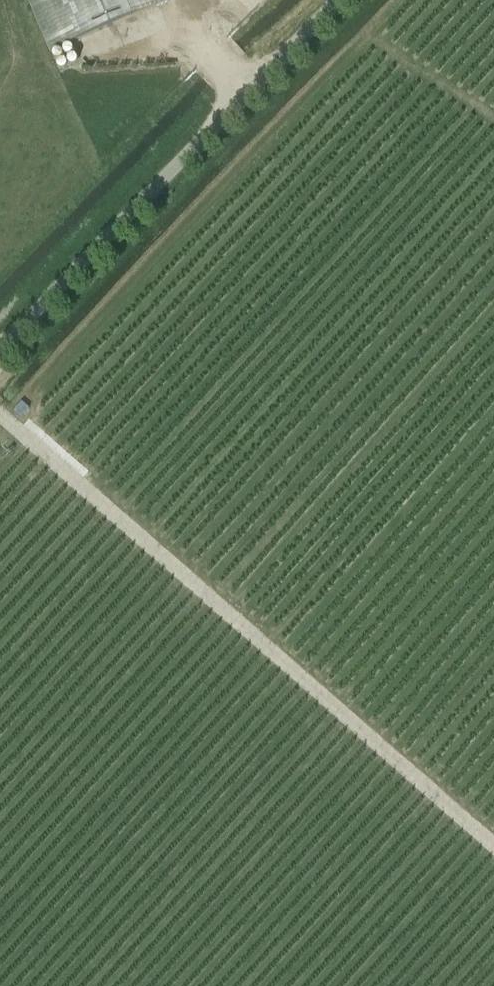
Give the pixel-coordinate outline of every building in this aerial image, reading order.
[(51,52),(170,1),(170,0),(29,0),(51,52)]
